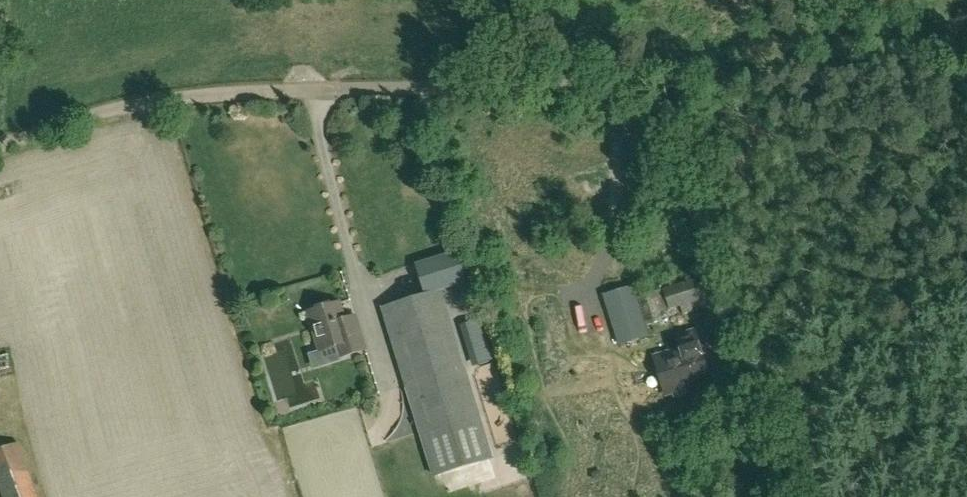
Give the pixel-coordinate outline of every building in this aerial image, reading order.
[(699,279),(638,298),(647,325),(663,320),(660,312),(681,306),(683,314),(708,306),(699,279)] [(632,287),(604,296),(620,345),(648,336),(632,287)] [(431,476),(492,458),(439,289),(379,308),(431,476)] [(338,358),(366,348),(356,313),(345,316),(341,301),(304,311),(316,350),(335,345),(338,358)] [(601,339),(606,318),(598,316),(593,337),(601,339)] [(492,360),(479,320),(465,324),(478,365),(492,360)] [(683,350),(669,354),(656,358),(659,367),(668,364),(677,395),(694,389),(693,385),(708,381),(693,333),(679,337),(683,350)] [(10,354),(0,357),(0,377),(16,373),(10,354)] [(19,442),(0,449),(0,491),(2,496),(38,496),(19,442)]
